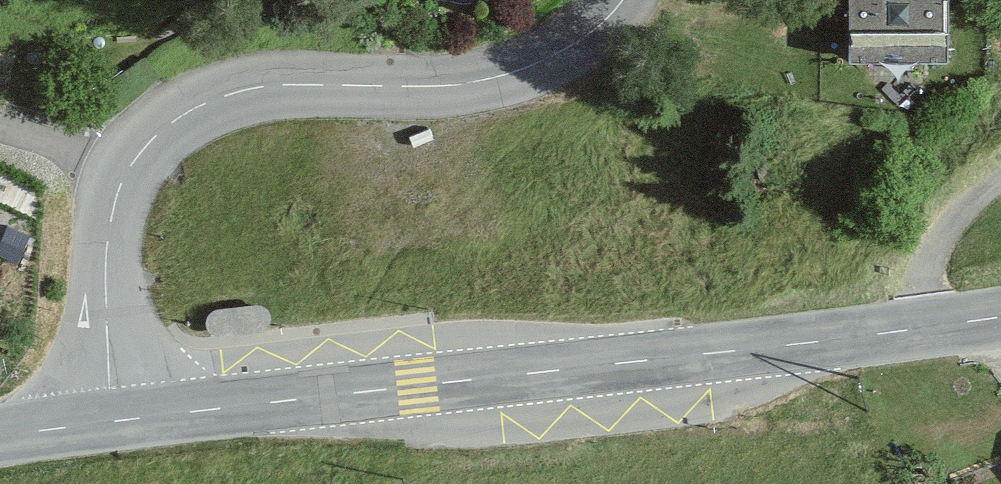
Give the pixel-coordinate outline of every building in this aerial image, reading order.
[(930,0),(831,0),(831,63),(929,63),(930,0)]
